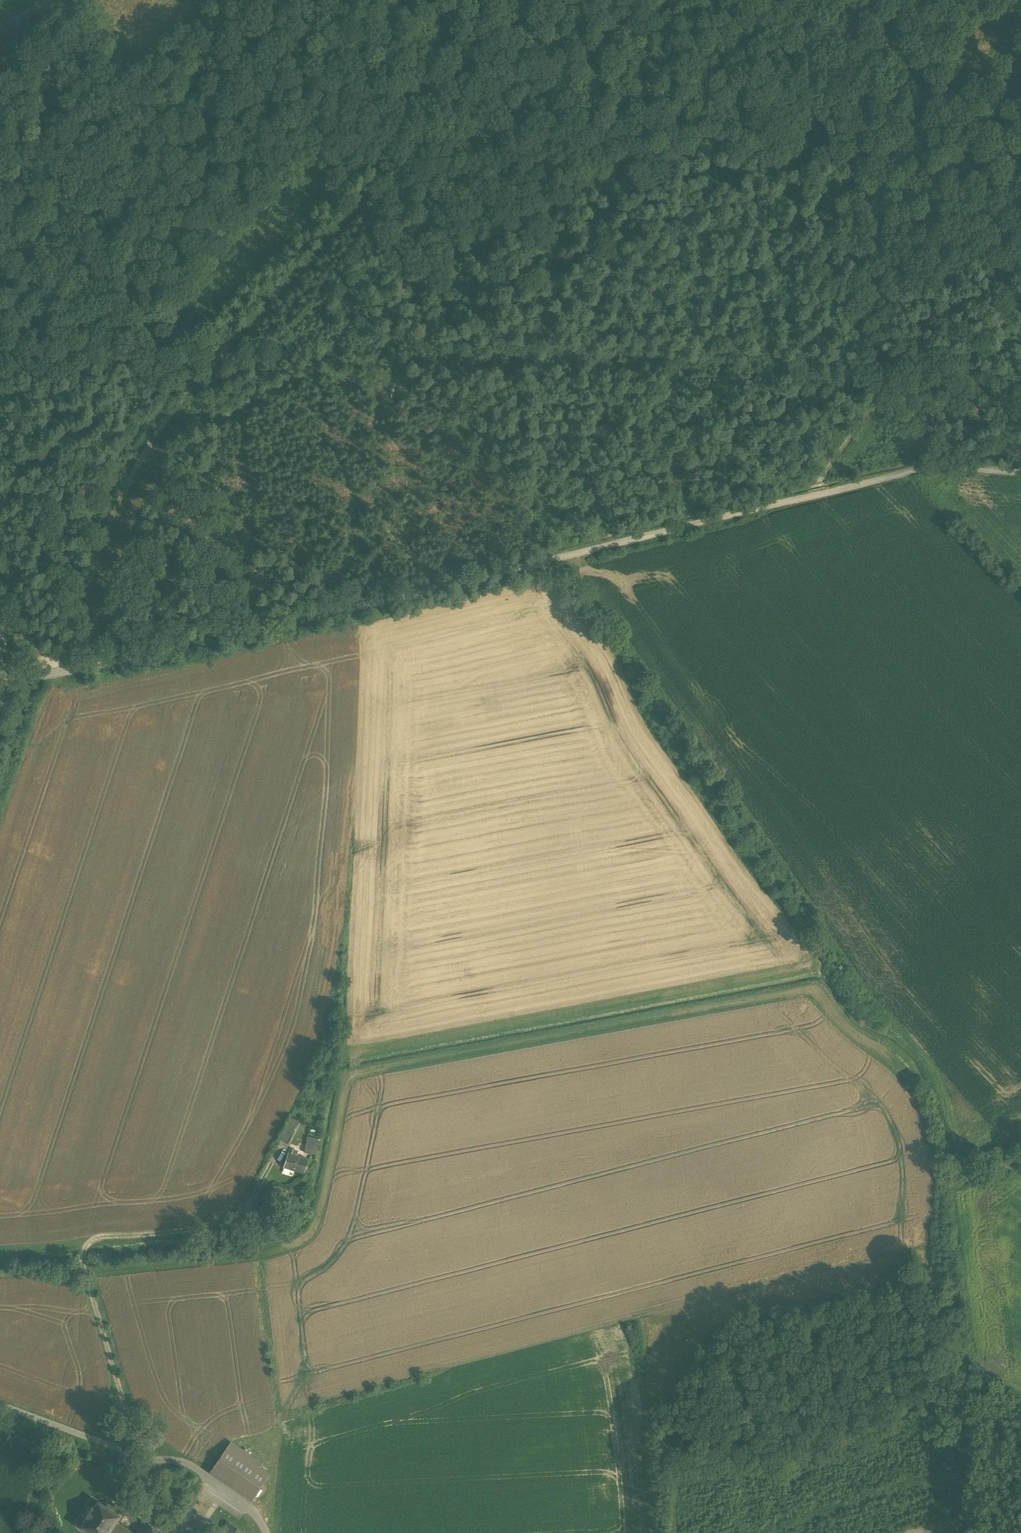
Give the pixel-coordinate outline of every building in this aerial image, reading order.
[(290,1118),(280,1138),(287,1141),(297,1121),(290,1118)] [(317,1154),(321,1139),(308,1136),(304,1151),(317,1154)] [(288,1153),(282,1174),(293,1177),(295,1171),(303,1174),(308,1159),(288,1153)] [(259,1464),(227,1442),(207,1472),(250,1500),(266,1476),(256,1469),(259,1464)] [(98,1501),(93,1507),(84,1520),(85,1521),(81,1527),(90,1532),(108,1532),(116,1522),(120,1516),(98,1501)] [(116,1522),(108,1532),(132,1532),(116,1522)] [(145,1522),(137,1532),(161,1532),(145,1522)]
